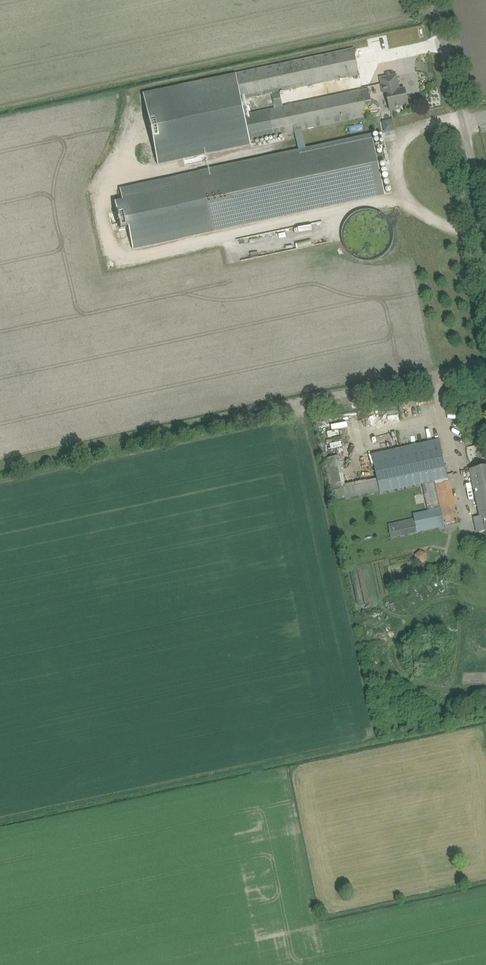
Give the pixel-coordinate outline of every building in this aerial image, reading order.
[(364,94),(363,90),(283,107),(280,91),(360,74),(355,49),(345,51),(237,74),(203,81),(200,82),(197,83),(143,95),(158,165),(214,153),(242,147),(252,145),(251,140),(274,135),(295,131),(303,129),(359,117),(369,115),(364,94)] [(385,94),(388,93),(391,110),(401,108),(401,106),(410,104),(406,89),(401,90),(398,75),(382,78),(385,94)] [(393,118),(381,121),(384,132),(395,129),(393,118)] [(373,135),(300,150),(120,189),(122,200),(114,202),(120,229),(128,227),(133,249),(386,195),(373,135)] [(356,418),(346,421),(349,433),(360,430),(356,418)] [(440,439),(372,453),(382,494),(448,478),(440,439)] [(339,455),(327,457),(334,494),(374,487),(373,479),(344,484),(339,455)] [(482,517),(474,518),(478,533),(485,531),(485,466),(472,469),(482,517)] [(459,521),(450,482),(431,486),(435,505),(440,504),(443,515),(439,516),(441,525),(459,521)] [(389,524),(392,538),(438,528),(435,514),(389,524)] [(424,550),(414,554),(417,563),(428,559),(424,550)]
